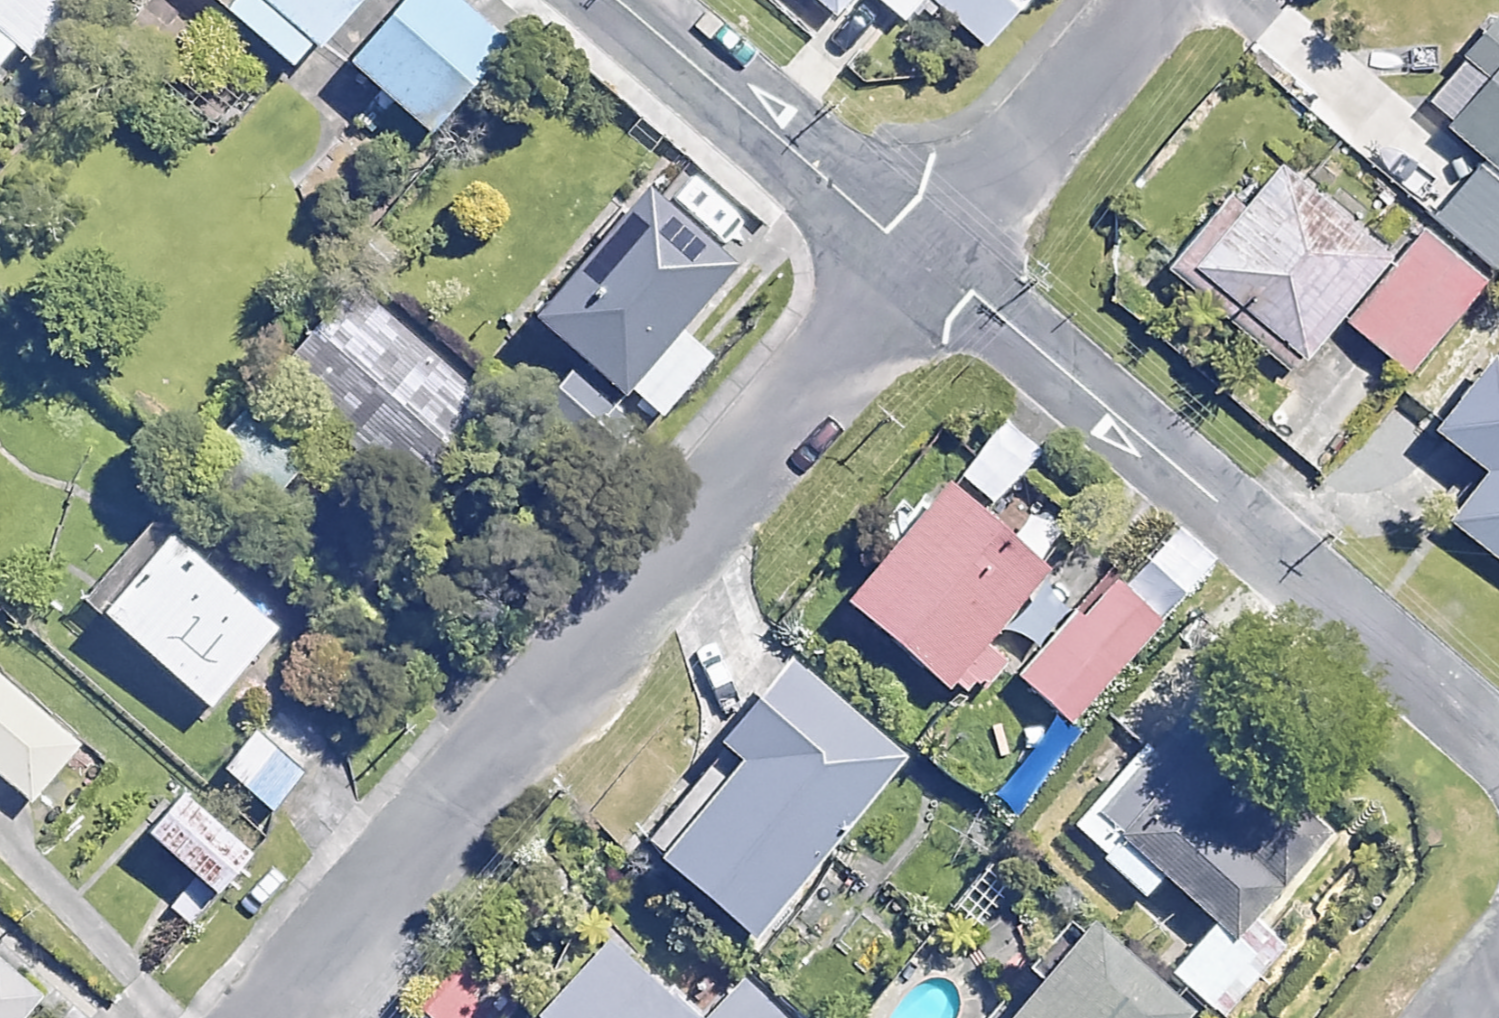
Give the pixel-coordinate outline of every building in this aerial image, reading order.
[(17,43),(26,50),(69,0),(0,0),(0,63),(17,43)] [(294,71),(357,0),(214,0),(294,71)] [(456,0),(398,0),(345,59),(425,129),(503,41),(456,0)] [(830,14),(842,0),(813,0),(830,14)] [(900,21),(918,0),(875,0),(900,21)] [(982,48),(1023,0),(926,0),(982,48)] [(1494,12),(1418,99),(1483,156),(1431,216),(1496,273),(1498,270),(1498,16),(1494,12)] [(1390,255),(1268,149),(1168,265),(1288,369),(1336,314),(1404,373),(1479,286),(1413,229),(1390,255)] [(729,266),(637,185),(527,311),(653,422),(710,358),(675,328),(729,266)] [(505,422),(355,281),(281,360),(431,501),(505,422)] [(1480,355),(1428,423),(1485,466),(1446,518),(1498,558),(1498,370),(1480,355)] [(309,462),(248,406),(214,443),(275,500),(309,462)] [(943,684),(971,707),(1008,663),(983,642),(1001,621),(1034,649),(1089,586),(1056,557),(1067,544),(1023,506),(1003,529),(943,479),(842,597),(943,684)] [(277,632),(165,531),(96,607),(208,709),(277,632)] [(1161,620),(1110,574),(1018,675),(1068,721),(1161,620)] [(902,759),(781,652),(708,735),(733,757),(652,850),(749,935),(902,759)] [(34,804),(82,745),(0,678),(0,776),(34,804)] [(1334,832),(1198,701),(1075,828),(1143,894),(1166,871),(1233,936),(1334,832)] [(327,751),(292,719),(238,777),(273,809),(327,751)] [(250,853),(179,791),(145,830),(217,892),(250,853)] [(1079,919),(997,1017),(1172,1017),(1183,1005),(1079,919)] [(1214,923),(1172,973),(1227,1017),(1228,1017),(1286,948),(1259,926),(1242,946),(1214,923)] [(609,939),(538,1017),(696,1017),(609,939)] [(0,964),(0,1017),(21,1017),(39,998),(0,964)] [(461,965),(426,1017),(511,1017),(520,1005),(461,965)] [(747,984),(716,1017),(783,1017),(747,984)]
